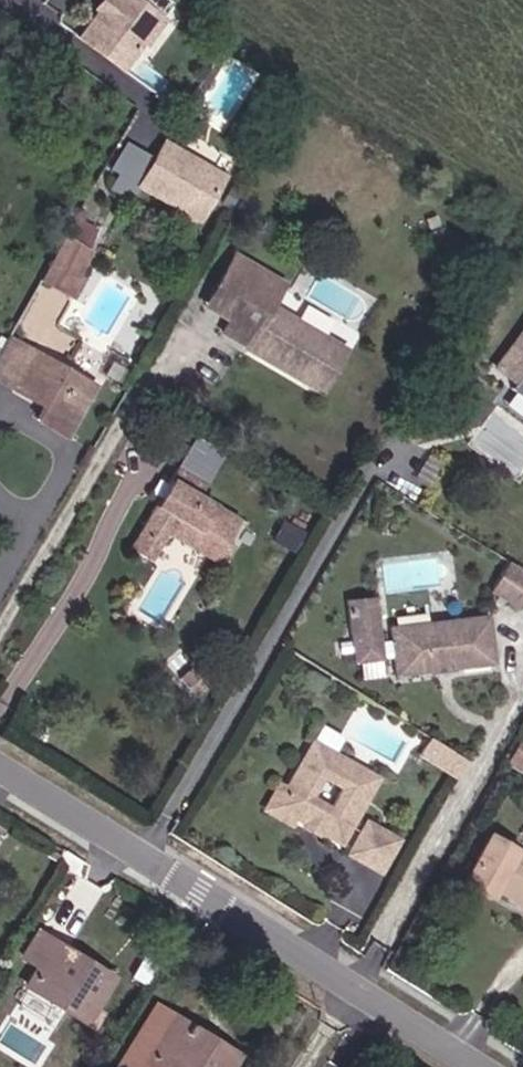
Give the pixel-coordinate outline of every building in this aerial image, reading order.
[(156,0),(92,0),(76,21),(118,53),(139,26),(144,25),(151,16),(150,10),(157,1),(156,0)] [(151,16),(160,3),(157,1),(150,10),(151,16)] [(128,154),(123,163),(194,206),(218,166),(211,162),(210,157),(199,151),(194,152),(184,147),(186,143),(161,128),(145,155),(141,162),(128,154)] [(110,155),(123,163),(128,154),(141,162),(145,155),(119,140),(110,155)] [(210,157),(211,162),(218,166),(220,163),(210,157)] [(80,222),(57,260),(68,266),(78,273),(102,235),(80,222)] [(234,227),(215,259),(240,274),(229,293),(221,305),(249,322),(246,327),(280,347),(285,339),(300,347),(298,351),(323,365),(347,324),(267,277),(281,255),(234,227)] [(229,293),(240,274),(215,259),(204,278),(229,293)] [(68,266),(48,298),(67,310),(86,278),(78,273),(68,266)] [(0,320),(0,351),(19,320),(5,312),(0,320)] [(504,314),(477,356),(500,370),(495,379),(522,396),(522,325),(504,314)] [(0,351),(0,361),(21,374),(45,337),(19,320),(0,351)] [(45,337),(21,374),(51,393),(43,406),(72,425),(104,375),(101,373),(74,356),(45,337)] [(298,351),(300,347),(285,339),(280,347),(320,370),(323,365),(298,351)] [(80,346),(74,356),(101,373),(107,364),(80,346)] [(200,461),(174,444),(125,526),(145,538),(160,512),(165,505),(215,533),(218,530),(224,534),(230,524),(223,520),(234,502),(191,477),(200,461)] [(287,533),(298,514),(279,503),(268,522),(287,533)] [(165,505),(160,512),(211,541),(215,533),(165,505)] [(511,594),(522,575),(522,560),(495,543),(478,573),(511,594)] [(447,643),(487,641),(485,595),(418,597),(389,598),(390,644),(425,644),(428,650),(447,649),(447,643)] [(314,750),(323,756),(336,735),(307,717),(273,772),(276,782),(300,795),(304,788),(311,777),(301,771),(314,750)] [(433,733),(421,754),(459,776),(471,756),(433,733)] [(315,806),(332,816),(371,755),(336,735),(323,756),(336,764),(324,784),(311,777),(304,788),(315,795),(315,806)] [(362,849),(381,819),(352,800),(332,830),(362,849)] [(474,811),(452,851),(481,869),(485,863),(522,883),(522,839),(474,811)] [(19,963),(74,997),(105,948),(30,901),(13,927),(32,940),(19,963)] [(138,989),(159,1001),(169,987),(147,974),(138,989)] [(182,1066),(202,1066),(228,1025),(169,987),(159,1001),(138,989),(105,1043),(124,1054),(134,1038),(182,1066)]
